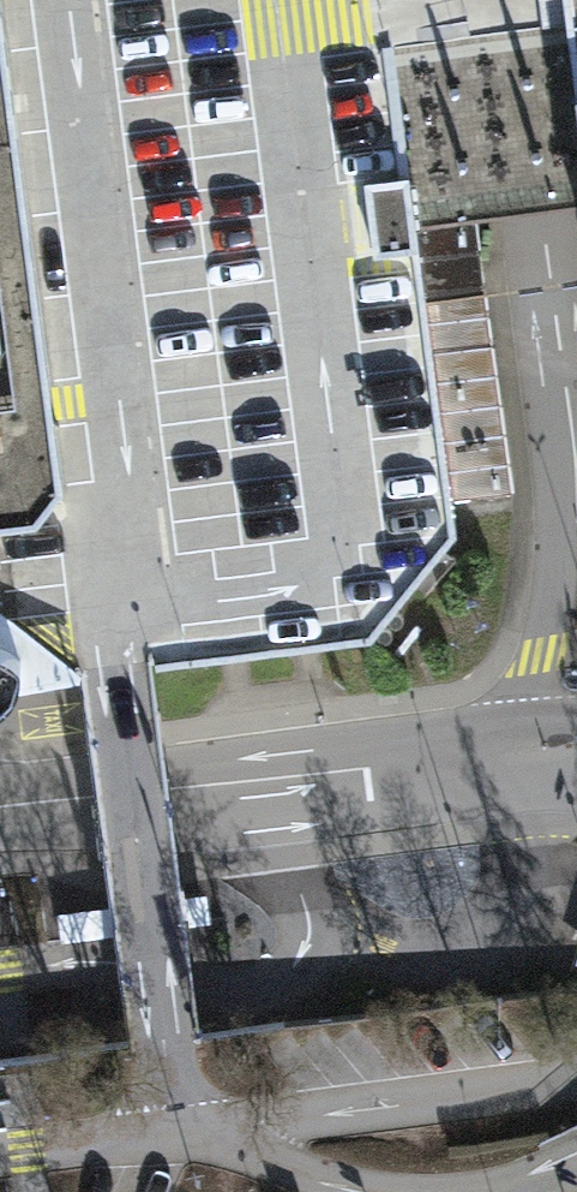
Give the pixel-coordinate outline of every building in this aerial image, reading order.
[(370,638),(459,544),(459,519),(512,510),(478,209),(541,201),(576,197),(576,0),(0,0),(0,672),(370,638)]
